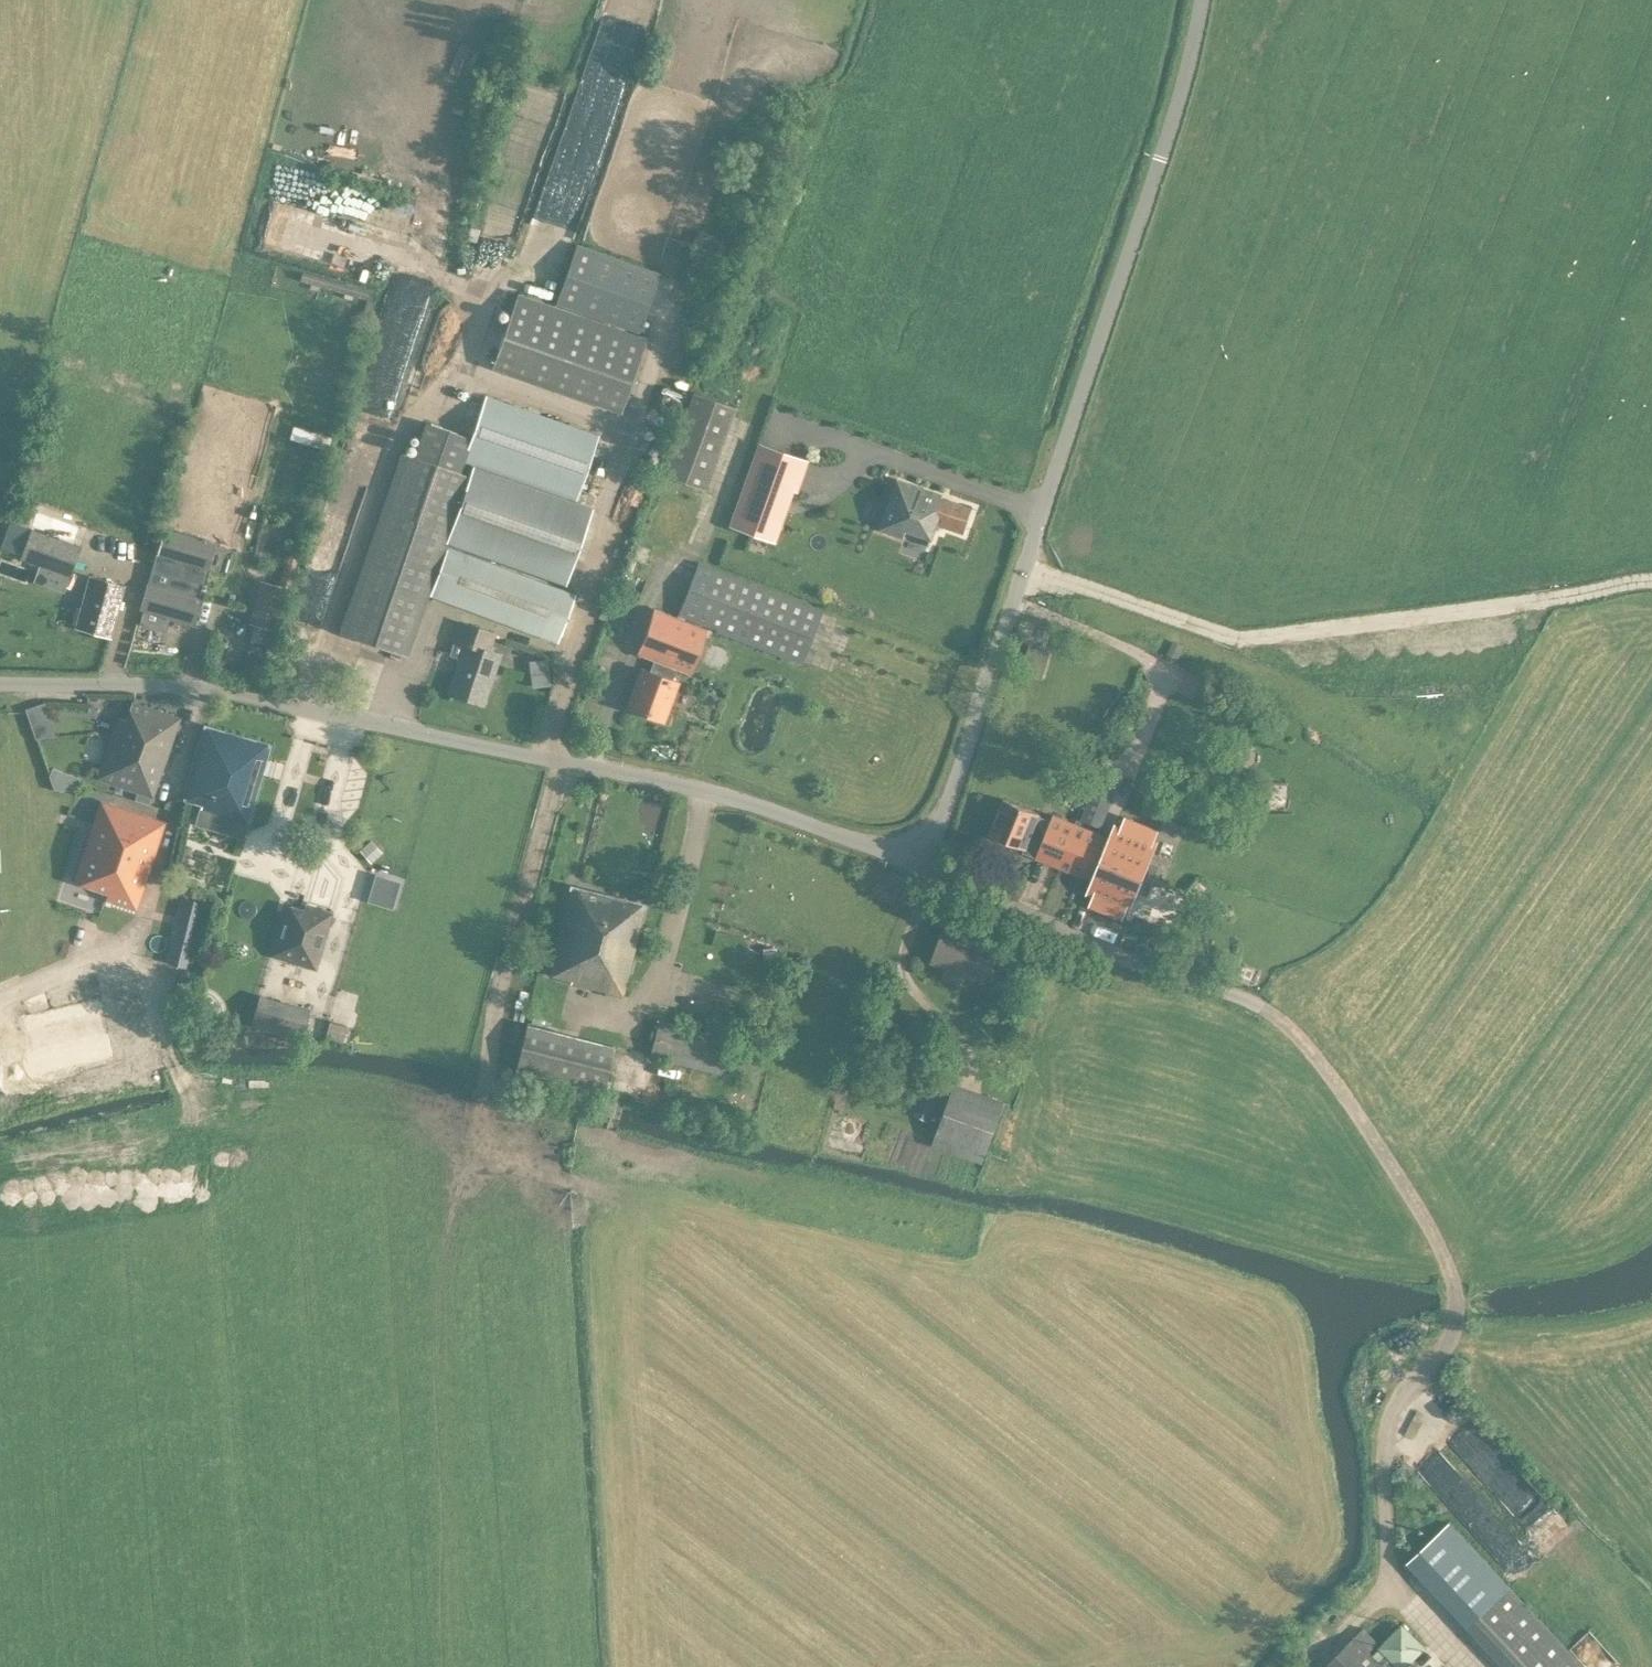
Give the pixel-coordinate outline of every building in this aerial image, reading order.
[(658,275),(574,246),(554,305),(638,333),(658,275)] [(645,341),(518,297),(493,371),(620,414),(645,341)] [(700,392),(670,474),(706,487),(736,405),(700,392)] [(468,476),(473,464),(576,501),(598,437),(485,397),(470,439),(438,427),(425,422),(412,457),(402,454),(340,634),(405,656),(442,550),(445,541),(468,476)] [(760,445),(731,526),(772,540),(791,489),(795,490),(805,462),(760,445)] [(590,506),(576,501),(473,464),(468,476),(445,541),(562,583),(590,506)] [(897,479),(879,529),(885,531),(903,537),(906,530),(929,538),(927,546),(929,546),(937,524),(963,533),(972,508),(942,497),(943,495),(939,494),(897,479)] [(79,546),(30,528),(19,558),(69,576),(79,546)] [(162,532),(161,536),(156,551),(140,608),(143,609),(138,624),(165,632),(169,617),(191,623),(208,562),(212,546),(162,532)] [(569,598),(462,558),(443,551),(429,593),(553,640),(569,598)] [(662,721),(676,683),(670,681),(675,668),(689,674),(703,637),(711,640),(715,629),(801,661),(819,612),(698,565),(677,619),(654,610),(637,654),(654,661),(649,673),(640,670),(626,707),(662,721)] [(109,637),(124,586),(89,576),(75,627),(109,637)] [(449,656),(459,659),(448,693),(482,704),(498,654),(487,651),(493,633),(460,622),(449,656)] [(823,623),(823,668),(844,668),(844,623),(823,623)] [(1172,639),(1166,655),(1178,659),(1184,643),(1172,639)] [(1041,679),(1049,653),(1028,647),(1020,672),(1041,679)] [(549,658),(531,660),(533,686),(551,684),(549,658)] [(118,717),(107,748),(162,768),(179,717),(132,700),(125,720),(118,717)] [(52,735),(47,706),(32,708),(36,737),(52,735)] [(241,838),(246,821),(268,745),(205,726),(204,726),(181,802),(200,808),(195,824),(241,838)] [(150,798),(151,799),(162,768),(107,748),(95,779),(136,793),(150,798)] [(74,792),(79,776),(52,766),(48,775),(53,788),(74,792)] [(1081,819),(1100,827),(1116,789),(1097,781),(1081,819)] [(136,793),(134,800),(148,804),(150,798),(136,793)] [(1022,852),(1092,880),(1109,837),(1053,814),(1050,820),(1034,814),(1035,812),(1003,799),(989,834),(1024,848),(1022,852)] [(163,808),(180,813),(183,805),(170,801),(164,804),(163,808)] [(103,901),(123,908),(133,911),(164,824),(99,802),(71,882),(105,894),(103,901)] [(1114,824),(1109,837),(1092,880),(1086,893),(1092,896),(1088,905),(1122,919),(1126,909),(1129,910),(1137,891),(1147,895),(1160,864),(1150,860),(1157,841),(1154,840),(1158,830),(1124,816),(1121,826),(1114,824)] [(360,850),(370,861),(380,852),(370,841),(360,850)] [(394,907),(402,879),(376,872),(368,900),(394,907)] [(621,996),(643,908),(644,905),(569,886),(546,977),(621,996)] [(177,928),(201,933),(208,904),(184,899),(177,928)] [(306,906),(304,910),(284,904),(270,955),(314,968),(330,913),(306,906)] [(982,981),(995,947),(944,928),(931,963),(982,981)] [(136,979),(21,1004),(37,1075),(152,1049),(136,979)] [(308,1014),(258,1000),(251,1022),(302,1036),(308,1014)] [(728,1037),(659,1021),(651,1059),(720,1075),(728,1037)] [(341,1025),(337,1040),(341,1041),(346,1026),(341,1025)] [(602,1092),(612,1050),(524,1028),(513,1070),(602,1092)] [(926,1121),(942,1094),(928,1086),(913,1113),(926,1121)] [(981,1162),(1002,1103),(957,1086),(932,1144),(981,1162)] [(1443,1523),(1403,1561),(1505,1666),(1581,1666),(1443,1523)] [(1426,1649),(1424,1647),(1400,1624),(1380,1645),(1362,1628),(1324,1666),(1409,1666),(1426,1649)]
